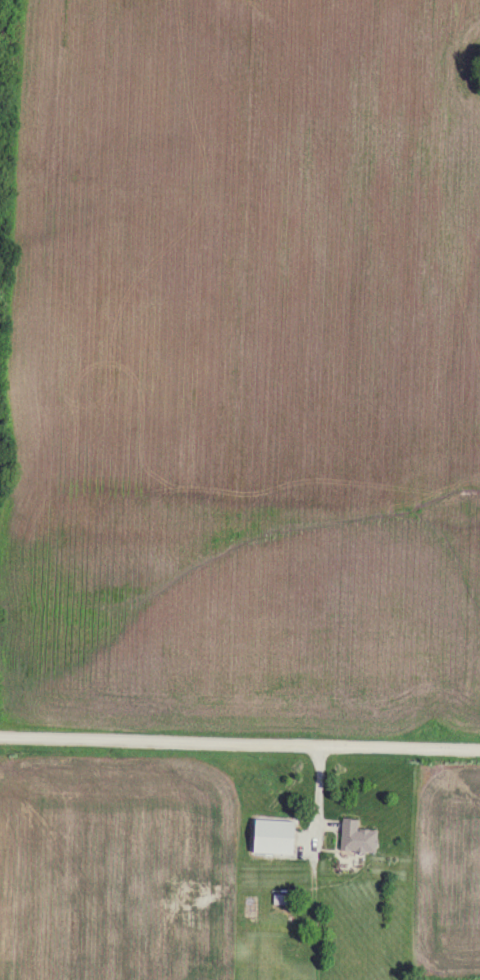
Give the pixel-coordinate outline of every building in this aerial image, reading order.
[(354,829),(355,819),(338,818),(335,850),(372,853),(373,830),(354,829)] [(247,853),(289,854),(290,821),(248,820),(247,853)]
